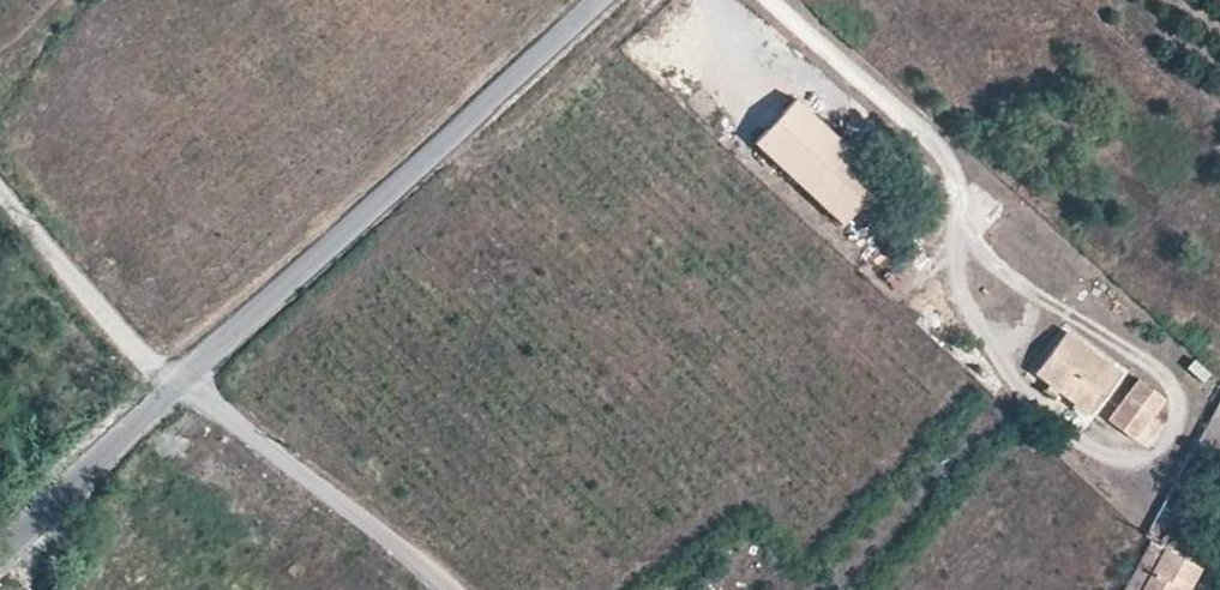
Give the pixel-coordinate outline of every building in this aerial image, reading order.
[(777,121),(757,143),(843,223),(884,180),(798,100),(777,121)] [(1051,352),(1035,373),(1091,415),(1121,372),(1067,331),(1051,352)] [(1139,379),(1110,420),(1134,439),(1165,398),(1139,379)] [(1200,440),(1216,449),(1219,441),(1219,404),(1200,440)] [(1191,505),(1170,494),(1161,509),(1183,520),(1191,505)] [(1150,540),(1124,589),(1187,589),(1199,567),(1150,540)]
